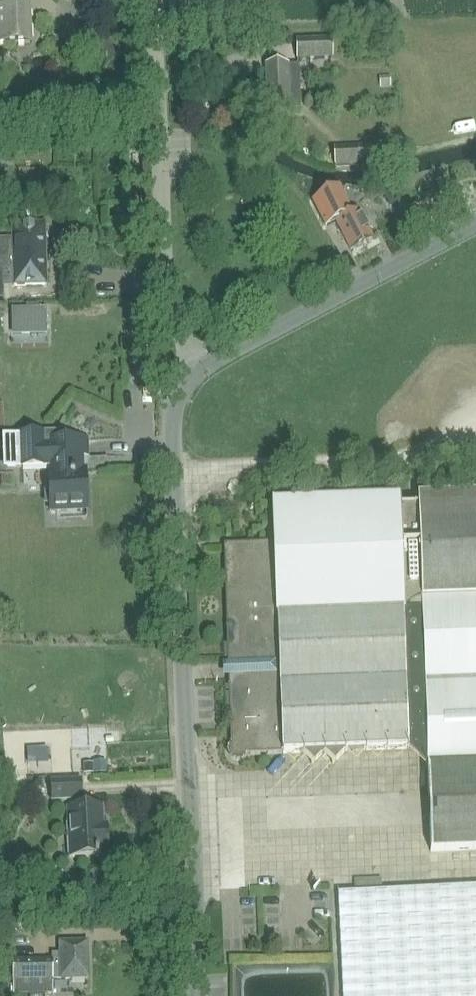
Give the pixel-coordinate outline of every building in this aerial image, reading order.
[(0,9),(0,44),(6,44),(30,44),(29,8),(5,9),(0,9)] [(297,59),(333,58),(333,39),(296,40),(297,59)] [(268,110),(301,109),(299,65),(266,66),(268,110)] [(335,165),(372,164),(371,146),(335,147),(335,165)] [(339,188),(313,202),(326,227),(336,221),(351,250),(353,249),(357,251),(363,248),(364,244),(372,239),(358,210),(352,213),(339,188)] [(0,238),(0,271),(13,270),(14,286),(47,285),(45,223),(12,224),(12,238),(0,238)] [(13,311),(14,333),(45,332),(44,310),(13,311)] [(58,433),(19,434),(21,468),(51,467),(51,473),(49,473),(50,505),(87,504),(86,472),(83,472),(82,457),(87,457),(86,439),(58,440),(58,433)] [(417,496),(417,502),(400,502),(400,496),(272,501),(274,543),(224,545),(231,745),(233,745),(232,748),(230,751),(230,754),(232,757),(234,759),(236,760),(239,760),(242,759),(245,757),(246,754),(247,755),(304,753),(315,762),(325,752),(336,762),(345,751),(408,749),(408,743),(427,743),(427,766),(430,852),(475,850),(475,494),(417,496)] [(391,779),(393,788),(410,784),(408,775),(391,779)] [(81,780),(51,781),(52,800),(71,799),(72,808),(67,808),(70,858),(105,856),(105,852),(109,852),(108,836),(104,837),(103,806),(83,807),(81,780)] [(427,839),(427,825),(400,826),(401,840),(427,839)] [(332,855),(385,865),(387,854),(334,844),(332,855)] [(392,864),(391,877),(404,878),(405,866),(392,864)] [(338,893),(343,995),(475,995),(475,886),(338,893)] [(53,980),(89,979),(88,942),(60,942),(60,955),(52,955),(52,959),(12,960),(13,981),(14,981),(14,994),(53,994),(53,980)]
